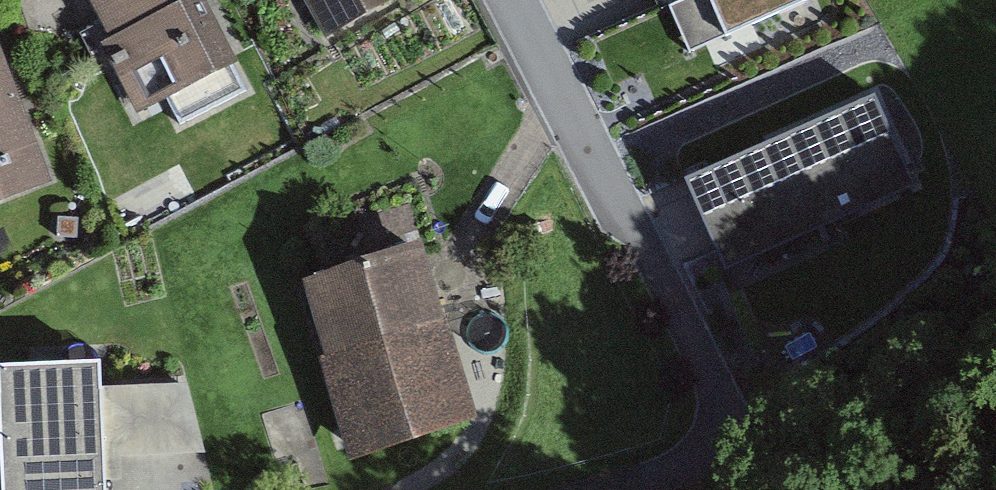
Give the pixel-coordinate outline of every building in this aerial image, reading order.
[(149,101),(229,59),(199,0),(97,0),(149,101)] [(322,35),(388,0),(303,0),(322,35)] [(672,11),(692,57),(806,8),(803,0),(698,0),(672,11)] [(44,178),(0,60),(0,194),(44,178)] [(910,180),(873,96),(717,165),(754,249),(910,180)] [(465,416),(405,248),(302,284),(361,452),(465,416)] [(2,489),(105,489),(102,446),(120,445),(120,456),(185,453),(182,383),(102,388),(100,360),(0,365),(0,429),(2,489)]
